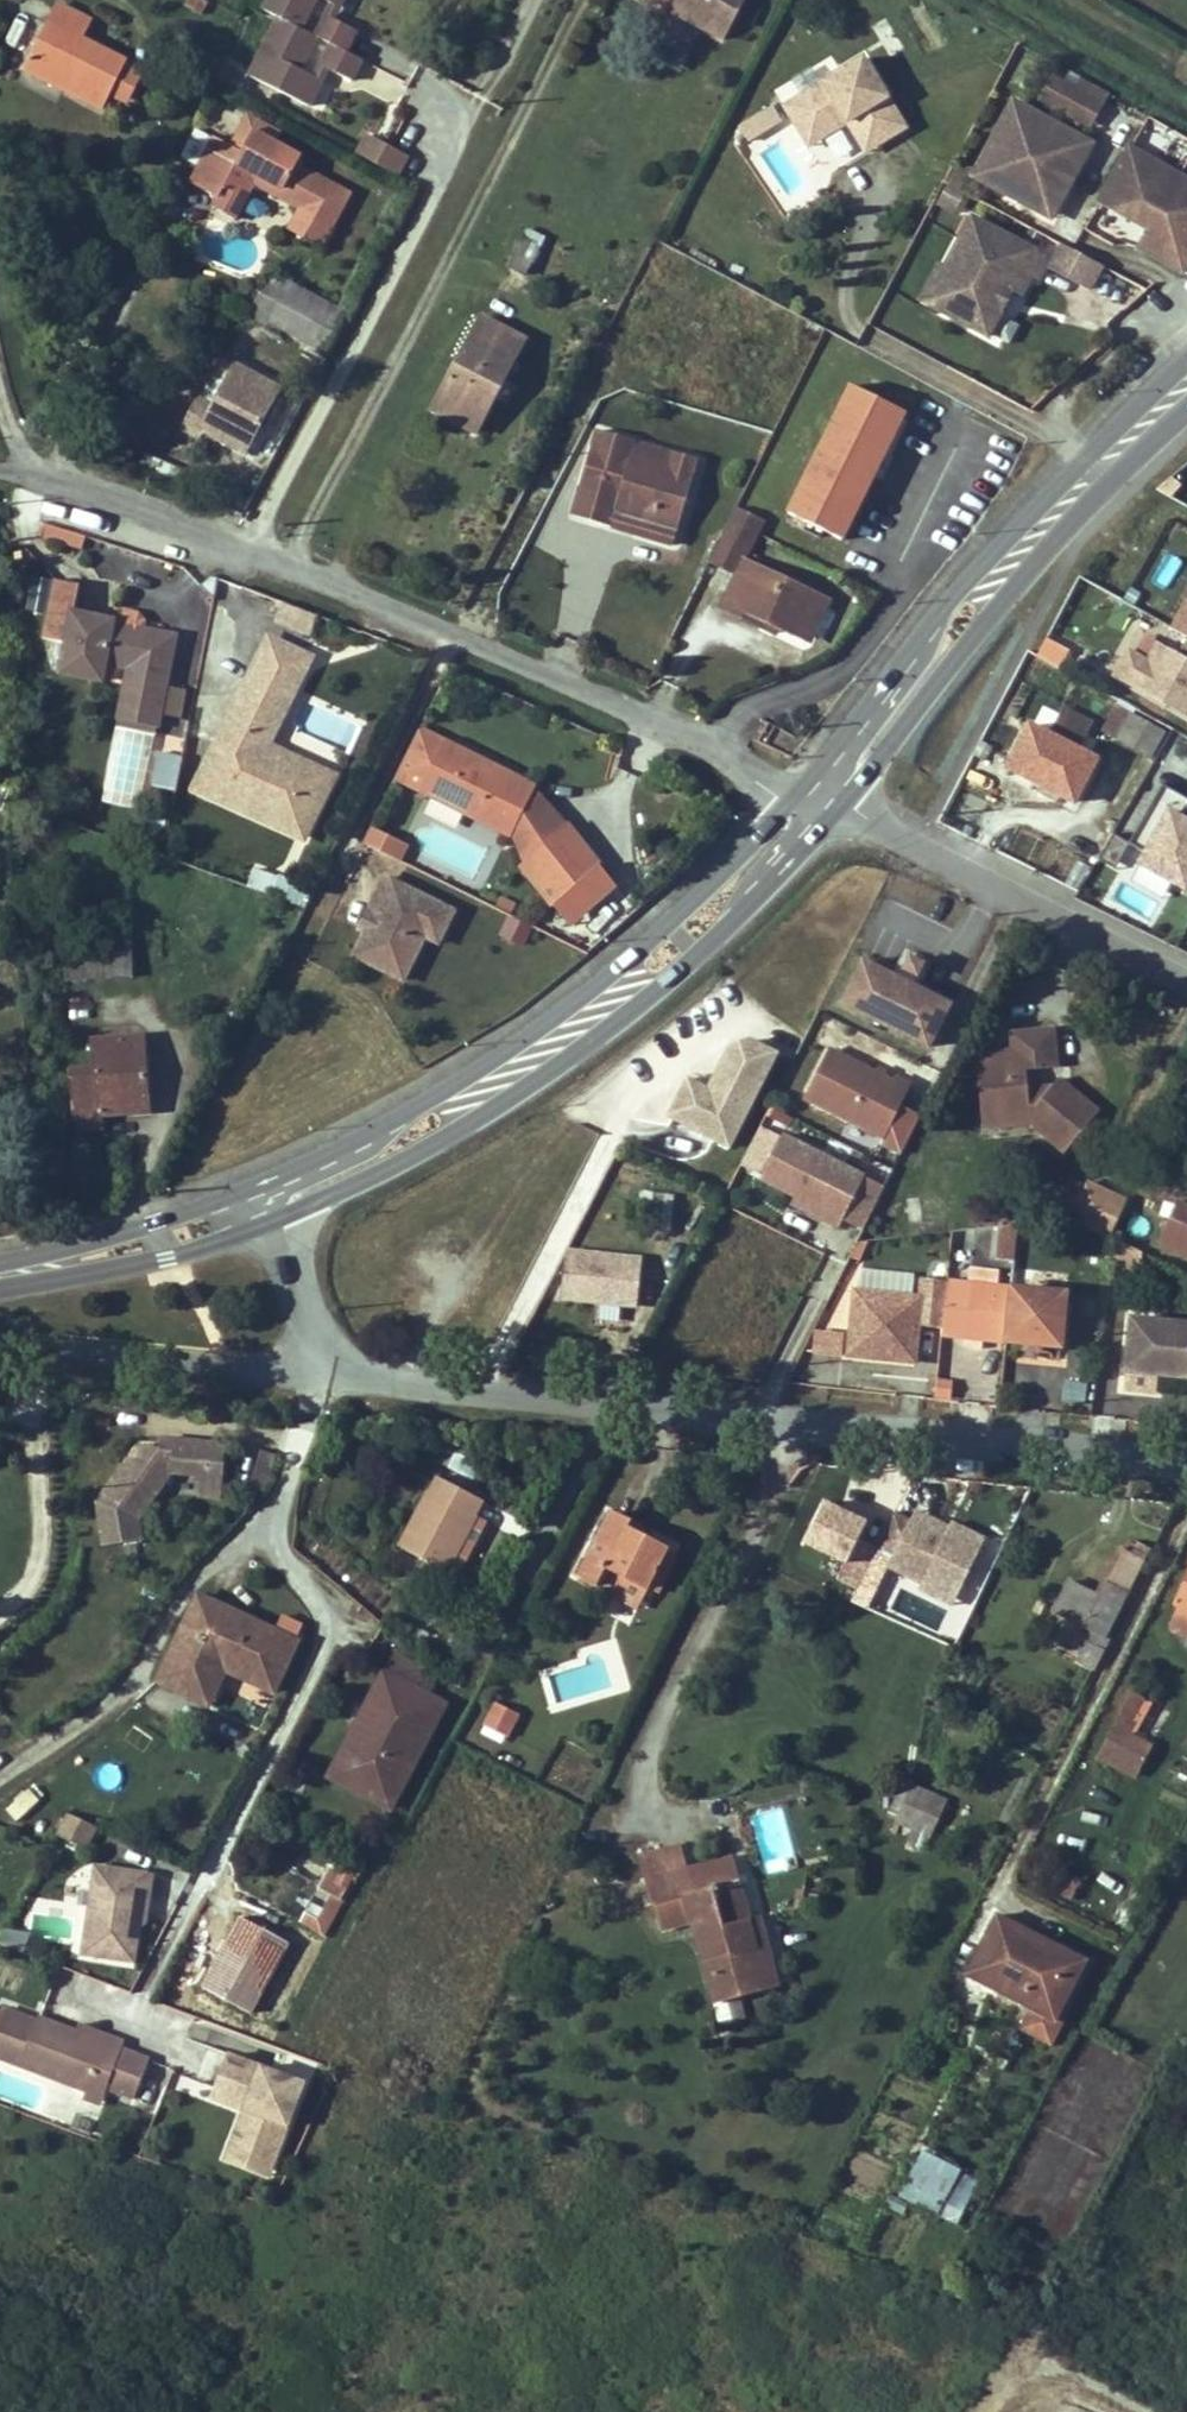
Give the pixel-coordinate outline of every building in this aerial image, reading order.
[(323,82),(317,79),(301,70),(295,67),(300,57),(306,60),(317,37),(302,29),(313,8),(306,6),(309,0),(268,0),(263,9),(280,18),(250,77),(310,108),(323,82)] [(306,6),(313,8),(317,0),(309,0),(306,6)] [(666,7),(698,24),(705,11),(685,0),(678,0),(666,7)] [(726,38),(746,0),(685,0),(705,11),(698,24),(726,38)] [(334,4),(328,16),(336,19),(341,8),(334,4)] [(83,41),(92,22),(58,5),(25,70),(102,111),(127,63),(83,41)] [(333,46),(322,67),(328,70),(351,83),(363,60),(346,51),(357,31),(336,19),(328,16),(317,37),(333,46)] [(300,57),(295,67),(301,70),(306,60),(300,57)] [(790,104),(807,136),(849,113),(854,123),(858,130),(870,124),(881,146),(882,146),(911,130),(871,58),(790,104)] [(353,82),(394,103),(405,81),(364,61),(353,82)] [(323,82),(328,70),(322,67),(317,79),(323,82)] [(1102,110),(1050,81),(1037,107),(1088,136),(1102,110)] [(989,186),(1047,215),(1057,194),(1054,184),(1061,171),(1067,174),(1075,157),(1083,161),(1092,143),(1016,105),(999,140),(1010,145),(989,186)] [(750,144),(782,126),(773,110),(741,127),(750,144)] [(807,136),(813,146),(854,123),(849,113),(807,136)] [(249,117),(232,148),(240,153),(257,121),(249,117)] [(232,148),(216,140),(191,185),(218,199),(223,190),(245,203),(253,188),(257,179),(309,207),(295,233),(321,247),(350,192),(297,165),(301,156),(277,144),(282,134),(257,121),(240,153),(232,148)] [(858,130),(870,152),(881,146),(870,124),(858,130)] [(196,129),(181,157),(195,165),(210,137),(196,129)] [(354,153),(395,176),(404,158),(363,136),(354,153)] [(1141,153),(1111,206),(1130,217),(1140,214),(1164,227),(1150,251),(1184,270),(1186,266),(1186,179),(1141,153)] [(297,211),(288,230),(295,233),(309,207),(257,179),(253,188),(297,211)] [(236,221),(245,203),(223,190),(218,199),(213,209),(236,221)] [(949,269),(960,275),(941,311),(990,338),(1002,314),(986,306),(997,285),(1012,293),(1029,302),(1050,261),(974,222),(949,269)] [(545,239),(528,230),(508,267),(525,276),(545,239)] [(564,249),(545,239),(525,276),(544,287),(564,249)] [(1103,270),(1063,246),(1048,272),(1090,295),(1103,270)] [(924,302),(941,311),(960,275),(949,269),(943,266),(924,302)] [(273,274),(250,319),(267,327),(269,324),(326,354),(348,314),(273,274)] [(986,306),(1002,314),(1012,293),(997,285),(986,306)] [(480,320),(434,410),(476,433),(523,342),(480,320)] [(280,390),(221,358),(183,430),(199,438),(202,432),(226,446),(231,436),(250,446),(280,390)] [(866,470),(877,448),(885,452),(905,412),(852,386),(833,425),(837,427),(827,448),(822,446),(788,515),(841,541),(874,474),(866,470)] [(598,430),(593,447),(631,458),(636,442),(598,430)] [(245,456),(250,446),(231,436),(226,446),(245,456)] [(631,458),(593,447),(581,486),(600,492),(606,475),(624,480),(619,497),(615,512),(679,531),(695,477),(668,469),(631,458)] [(877,448),(866,470),(874,474),(884,454),(885,452),(877,448)] [(674,450),(668,469),(695,477),(702,458),(674,450)] [(600,492),(619,497),(624,480),(606,475),(600,492)] [(572,517),(674,547),(679,531),(615,512),(619,497),(600,492),(581,486),(572,517)] [(729,523),(756,536),(762,522),(736,510),(729,523)] [(727,599),(722,608),(762,627),(765,620),(779,627),(804,638),(814,616),(820,620),(829,601),(781,579),(779,584),(764,577),(766,573),(744,563),(756,536),(729,523),(699,586),(727,599)] [(84,549),(84,528),(42,529),(43,549),(84,549)] [(781,579),(766,573),(764,577),(779,584),(781,579)] [(1170,628),(1186,637),(1186,596),(1170,628)] [(113,621),(74,614),(61,674),(100,682),(105,662),(128,667),(144,670),(136,708),(160,713),(171,659),(149,655),(153,634),(113,625),(113,621)] [(811,641),(820,620),(814,616),(804,638),(811,641)] [(775,633),(779,627),(765,620),(762,627),(775,633)] [(176,638),(153,634),(149,655),(171,659),(176,638)] [(1127,646),(1111,676),(1186,718),(1186,637),(1178,653),(1157,641),(1148,658),(1127,646)] [(306,665),(266,646),(193,794),(276,835),(293,830),(312,792),(307,774),(290,766),(270,771),(256,764),(251,746),(245,742),(260,711),(278,721),(306,665)] [(118,718),(157,726),(160,713),(136,708),(144,670),(128,667),(118,718)] [(1102,730),(1119,739),(1133,712),(1117,703),(1102,730)] [(1063,710),(1049,737),(1080,753),(1094,726),(1063,710)] [(262,751),(278,721),(260,711),(245,742),(251,746),(256,764),(270,771),(290,766),(262,751)] [(1133,712),(1119,739),(1151,756),(1165,730),(1133,712)] [(1075,802),(1096,761),(1080,753),(1049,737),(1030,727),(1008,769),(1075,802)] [(108,728),(103,805),(148,808),(153,731),(108,728)] [(535,784),(458,748),(420,729),(395,780),(435,800),(512,836),(535,784)] [(175,792),(180,768),(156,764),(152,787),(175,792)] [(318,779),(307,774),(312,792),(318,779)] [(1131,842),(1144,850),(1135,865),(1186,893),(1186,818),(1183,816),(1186,808),(1186,799),(1162,785),(1131,842)] [(505,860),(551,914),(599,873),(553,820),(505,860)] [(293,830),(276,835),(288,841),(293,830)] [(405,858),(409,840),(367,830),(363,847),(405,858)] [(305,905),(315,885),(280,872),(278,877),(256,870),(250,885),(305,905)] [(599,873),(551,914),(570,937),(619,895),(599,873)] [(385,875),(347,956),(406,984),(426,942),(440,949),(459,909),(385,875)] [(524,947),(533,926),(509,915),(500,936),(524,947)] [(62,933),(64,982),(133,978),(130,929),(62,933)] [(933,1052),(955,1002),(861,960),(839,1010),(933,1052)] [(1014,1051),(989,1053),(992,1077),(977,1079),(980,1101),(998,1109),(999,1116),(1021,1115),(1029,1119),(1029,1125),(1063,1150),(1098,1106),(1058,1076),(1051,1085),(1035,1087),(1032,1069),(1058,1066),(1056,1028),(1011,1031),(1014,1051)] [(710,1087),(687,1077),(666,1120),(733,1151),(778,1055),(734,1034),(710,1087)] [(96,1070),(72,1072),(75,1130),(100,1129),(99,1116),(128,1114),(128,1103),(147,1102),(144,1038),(94,1042),(96,1070)] [(802,1105),(904,1152),(921,1115),(902,1106),(912,1084),(829,1046),(802,1105)] [(977,1079),(992,1077),(989,1053),(974,1055),(977,1079)] [(983,1129),(1029,1125),(1029,1119),(1021,1115),(999,1116),(998,1109),(980,1101),(983,1129)] [(148,1113),(147,1102),(128,1103),(128,1114),(148,1113)] [(858,1236),(883,1182),(760,1125),(738,1170),(795,1196),(791,1205),(858,1236)] [(1106,1238),(1122,1203),(1109,1197),(1086,1185),(1069,1220),(1106,1238)] [(650,1230),(670,1232),(674,1196),(654,1193),(650,1230)] [(1179,1196),(1156,1246),(1186,1260),(1186,1199),(1179,1196)] [(1000,1225),(997,1259),(1015,1260),(1017,1226),(1000,1225)] [(997,1238),(976,1234),(972,1258),(992,1262),(997,1238)] [(1112,1268),(1137,1275),(1144,1250),(1118,1244),(1112,1268)] [(632,1304),(637,1261),(569,1253),(565,1297),(632,1304)] [(918,1326),(944,1328),(949,1284),(951,1266),(924,1263),(921,1297),(856,1291),(850,1355),(915,1361),(918,1326)] [(964,1340),(969,1286),(949,1284),(943,1338),(964,1340)] [(969,1286),(964,1340),(1022,1345),(1039,1346),(1060,1348),(1065,1294),(969,1286)] [(1129,1319),(1124,1372),(1163,1376),(1186,1378),(1186,1325),(1129,1319)] [(1039,1346),(1022,1345),(1022,1352),(1039,1353),(1039,1346)] [(173,1452),(174,1439),(164,1438),(162,1451),(173,1452)] [(102,1494),(137,1520),(169,1473),(199,1476),(199,1483),(225,1486),(230,1447),(174,1439),(173,1452),(162,1451),(135,1448),(102,1494)] [(268,1492),(277,1454),(258,1449),(249,1488),(268,1492)] [(481,1465),(458,1454),(450,1469),(475,1480),(481,1465)] [(442,1571),(445,1573),(476,1517),(474,1515),(481,1501),(438,1477),(430,1491),(428,1490),(398,1548),(422,1561),(442,1571)] [(224,1499),(225,1486),(199,1483),(197,1495),(224,1499)] [(861,1540),(870,1525),(825,1501),(795,1556),(856,1589),(877,1549),(861,1540)] [(912,1521),(895,1513),(876,1553),(893,1561),(888,1570),(921,1586),(918,1591),(950,1606),(982,1538),(949,1524),(948,1527),(916,1513),(912,1521)] [(612,1514),(580,1577),(595,1586),(598,1580),(605,1568),(645,1588),(665,1550),(642,1538),(627,1529),(631,1524),(612,1514)] [(486,1523),(476,1517),(445,1573),(455,1579),(486,1523)] [(631,1524),(627,1529),(642,1538),(646,1531),(631,1524)] [(1054,1611),(1092,1631),(1104,1637),(1149,1550),(1138,1544),(1136,1547),(1126,1542),(1098,1596),(1070,1581),(1054,1611)] [(442,1571),(422,1561),(419,1567),(439,1578),(442,1571)] [(645,1588),(605,1568),(598,1580),(639,1601),(645,1588)] [(1176,1605),(1186,1609),(1186,1582),(1176,1605)] [(296,1642),(197,1596),(157,1682),(187,1695),(203,1660),(224,1670),(273,1692),(296,1642)] [(1176,1605),(1166,1627),(1186,1636),(1186,1609),(1176,1605)] [(1108,1639),(1104,1637),(1092,1631),(1086,1641),(1102,1650),(1108,1639)] [(1092,1669),(1102,1650),(1086,1641),(1076,1660),(1092,1669)] [(207,1705),(224,1670),(203,1660),(187,1695),(207,1705)] [(355,1731),(333,1776),(391,1808),(444,1705),(385,1674),(373,1696),(385,1702),(368,1736),(355,1731)] [(1131,1738),(1148,1703),(1113,1686),(1091,1728),(1108,1736),(1100,1753),(1102,1754),(1120,1762),(1131,1738)] [(368,1736),(385,1702),(373,1696),(355,1731),(368,1736)] [(515,1716),(497,1706),(487,1725),(505,1735),(515,1716)] [(1152,1746),(1131,1738),(1120,1762),(1102,1754),(1101,1759),(1113,1766),(1111,1769),(1134,1781),(1152,1746)] [(476,1768),(490,1775),(496,1764),(482,1756),(476,1768)] [(912,1785),(896,1820),(929,1835),(946,1800),(912,1785)] [(40,1806),(28,1793),(6,1813),(18,1826),(40,1806)] [(96,1827),(67,1813),(55,1834),(86,1849),(96,1827)] [(647,1880),(684,1870),(677,1847),(641,1858),(647,1880)] [(684,1870),(691,1892),(737,1879),(731,1857),(684,1870)] [(317,1897),(340,1907),(360,1867),(349,1861),(342,1874),(331,1869),(317,1897)] [(150,1875),(93,1867),(79,1956),(131,1964),(137,1927),(142,1896),(147,1896),(150,1875)] [(757,1917),(748,1919),(737,1879),(691,1892),(684,1870),(647,1880),(654,1904),(683,1896),(691,1922),(693,1921),(715,2001),(775,1984),(757,1917)] [(143,1923),(147,1896),(142,1896),(137,1927),(143,1923)] [(997,1915),(965,1975),(1054,2021),(1082,1967),(1055,1952),(1058,1946),(997,1915)] [(0,1933),(0,1943),(15,1948),(21,1932),(4,1926),(0,1933)] [(1058,1946),(1055,1952),(1082,1967),(1085,1960),(1058,1946)] [(19,2065),(87,2090),(95,2068),(111,2074),(109,2079),(117,2081),(114,2089),(134,2096),(149,2059),(120,2048),(74,2031),(36,2017),(4,2005),(0,2015),(0,2059),(19,2065)] [(74,2031),(120,2048),(123,2042),(77,2023),(74,2031)] [(305,2081),(230,2053),(216,2087),(248,2099),(245,2108),(253,2111),(241,2144),(276,2158),(305,2081)] [(99,2104),(109,2079),(111,2074),(95,2068),(87,2090),(84,2099),(99,2104)] [(209,2099),(213,2086),(177,2076),(173,2089),(209,2099)] [(248,2099),(216,2087),(214,2096),(245,2108),(248,2099)] [(245,2108),(226,2158),(270,2174),(276,2158),(241,2144),(253,2111),(245,2108)] [(902,2196),(916,2204),(922,2193),(941,2202),(957,2173),(921,2153),(906,2182),(908,2184),(902,2196)] [(935,2213),(941,2202),(922,2193),(916,2204),(935,2213)] [(191,2380),(198,2367),(179,2358),(172,2372),(191,2380)]
